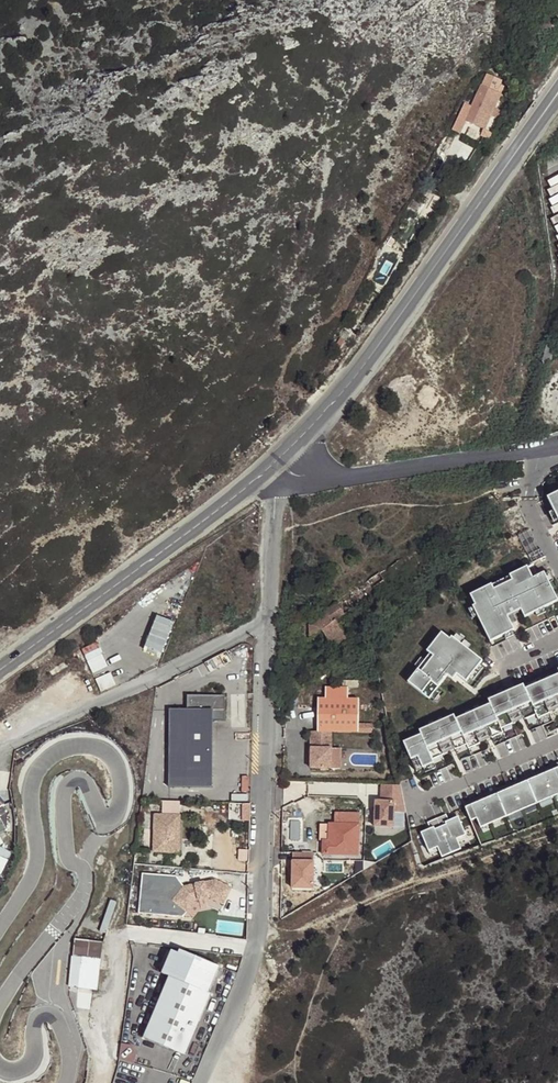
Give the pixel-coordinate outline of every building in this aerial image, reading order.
[(484,85),(494,90),(498,83),(488,78),(484,85)] [(501,94),(481,85),(471,107),(465,120),(485,129),(491,116),(495,108),(501,94)] [(495,108),(491,116),(498,119),(502,111),(495,108)] [(546,497),(557,521),(557,491),(546,497)] [(490,589),(469,601),(475,611),(472,612),(493,646),(516,633),(512,627),(518,624),(514,617),(521,612),(525,620),(557,600),(541,573),(530,580),(524,569),(502,581),(505,586),(492,594),(490,589)] [(338,619),(347,614),(341,603),(306,622),(314,636),(325,630),(334,646),(348,638),(338,619)] [(165,654),(178,621),(160,614),(147,648),(165,654)] [(435,653),(410,679),(430,698),(450,677),(455,682),(460,677),(468,685),(487,666),(459,639),(457,641),(449,633),(432,650),(435,653)] [(83,648),(95,674),(110,667),(98,642),(83,648)] [(403,742),(416,771),(433,763),(432,759),(443,754),(442,753),(438,744),(450,739),(454,748),(454,749),(466,744),(468,748),(479,743),(479,742),(474,731),(486,726),(491,737),(491,738),(503,732),(501,728),(512,724),(511,723),(507,713),(519,708),(523,717),(524,718),(535,713),(537,717),(548,712),(548,711),(544,702),(556,697),(557,702),(557,668),(488,699),(490,703),(456,718),(454,714),(419,730),(421,734),(403,742)] [(113,673),(98,678),(102,690),(117,685),(113,673)] [(311,768),(331,768),(331,748),(331,732),(358,732),(358,724),(359,698),(348,698),(348,687),(325,687),(325,698),(317,698),(317,732),(311,731),(311,768)] [(225,695),(187,695),(187,709),(169,709),(168,787),(212,787),(212,721),(224,721),(225,695)] [(544,702),(548,711),(557,707),(557,702),(556,697),(544,702)] [(519,708),(507,713),(511,723),(523,717),(519,708)] [(372,724),(358,724),(358,732),(373,732),(372,724)] [(486,726),(474,731),(479,742),(491,737),(486,726)] [(450,739),(438,744),(442,753),(454,748),(450,739)] [(340,748),(331,748),(331,768),(340,768),(340,748)] [(465,806),(476,802),(476,803),(487,798),(486,797),(506,788),(507,789),(517,785),(516,784),(538,774),(538,776),(549,771),(548,770),(557,766),(557,762),(463,803),(465,806)] [(465,806),(471,821),(477,818),(481,827),(557,794),(557,766),(548,770),(549,771),(538,776),(538,774),(516,784),(517,785),(507,789),(506,788),(486,797),(487,798),(476,803),(476,802),(465,806)] [(401,785),(381,784),(380,800),(375,800),(374,825),(393,826),(394,811),(404,811),(406,811),(401,785)] [(404,811),(394,811),(393,826),(404,826),(404,811)] [(432,829),(424,833),(431,851),(439,847),(442,854),(461,846),(458,839),(466,836),(458,818),(450,821),(448,818),(446,811),(427,819),(432,829)] [(322,854),(358,855),(359,813),(335,812),(335,823),(329,823),(329,825),(329,840),(322,839),(322,854)] [(154,851),(179,852),(180,815),(154,814),(154,851)] [(329,840),(329,825),(320,825),(320,840),(322,839),(329,840)] [(314,852),(293,852),(292,887),(313,887),(314,852)] [(232,888),(216,880),(184,886),(176,876),(142,873),(139,913),(173,915),(175,901),(188,911),(197,900),(199,899),(199,896),(207,895),(208,898),(211,898),(225,904),(232,888)] [(184,916),(188,911),(175,901),(173,915),(184,916)] [(96,990),(102,942),(75,938),(72,956),(80,957),(77,987),(96,990)] [(179,954),(171,950),(162,973),(169,976),(209,993),(220,967),(180,950),(179,954)] [(69,987),(77,987),(80,957),(72,956),(69,987)] [(209,993),(169,976),(142,1034),(182,1055),(211,994),(209,993)]
